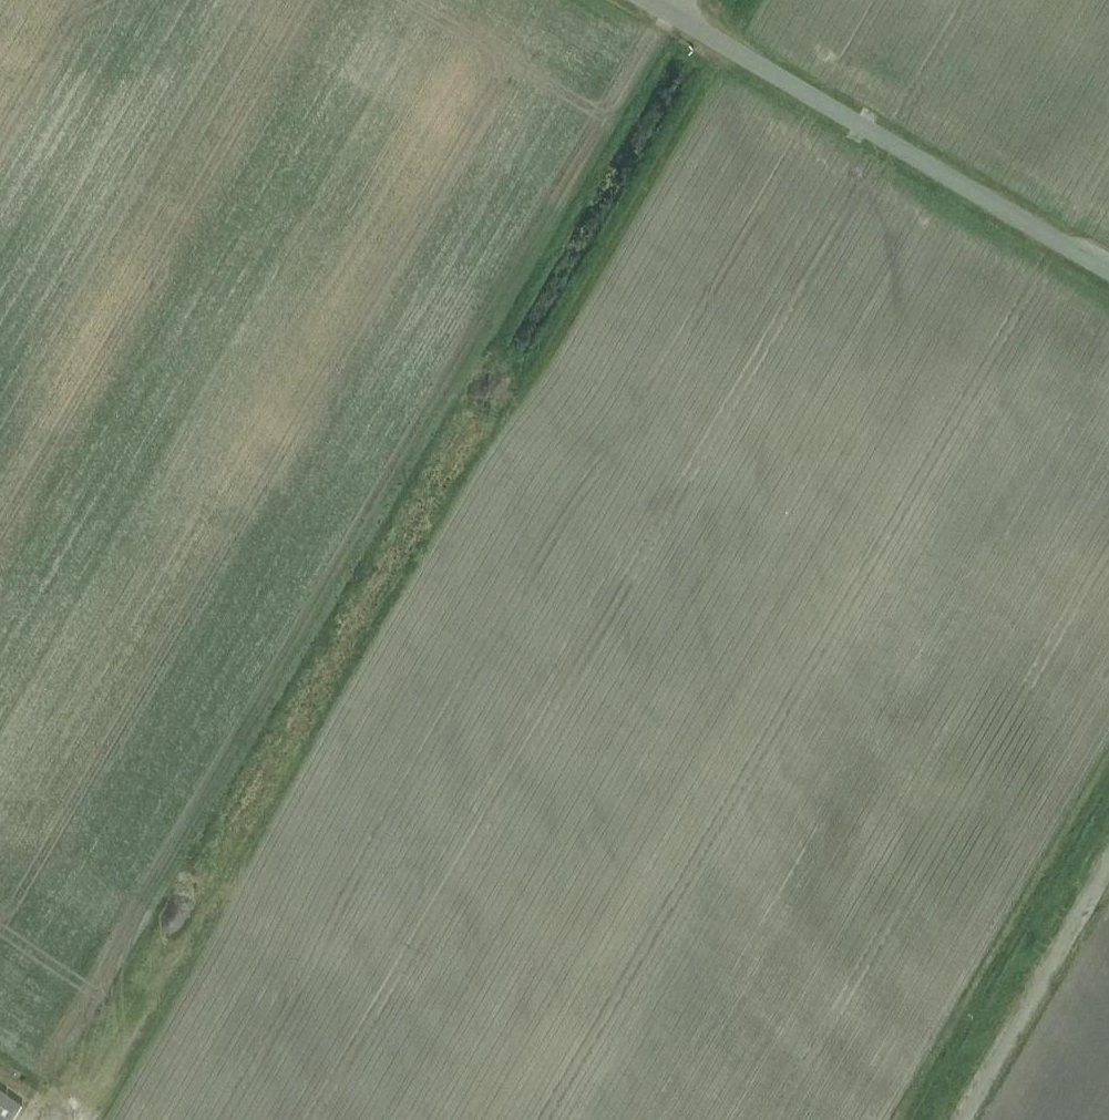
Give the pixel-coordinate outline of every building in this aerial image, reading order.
[(24,1098),(0,1081),(0,1119),(9,1119),(24,1098)]
